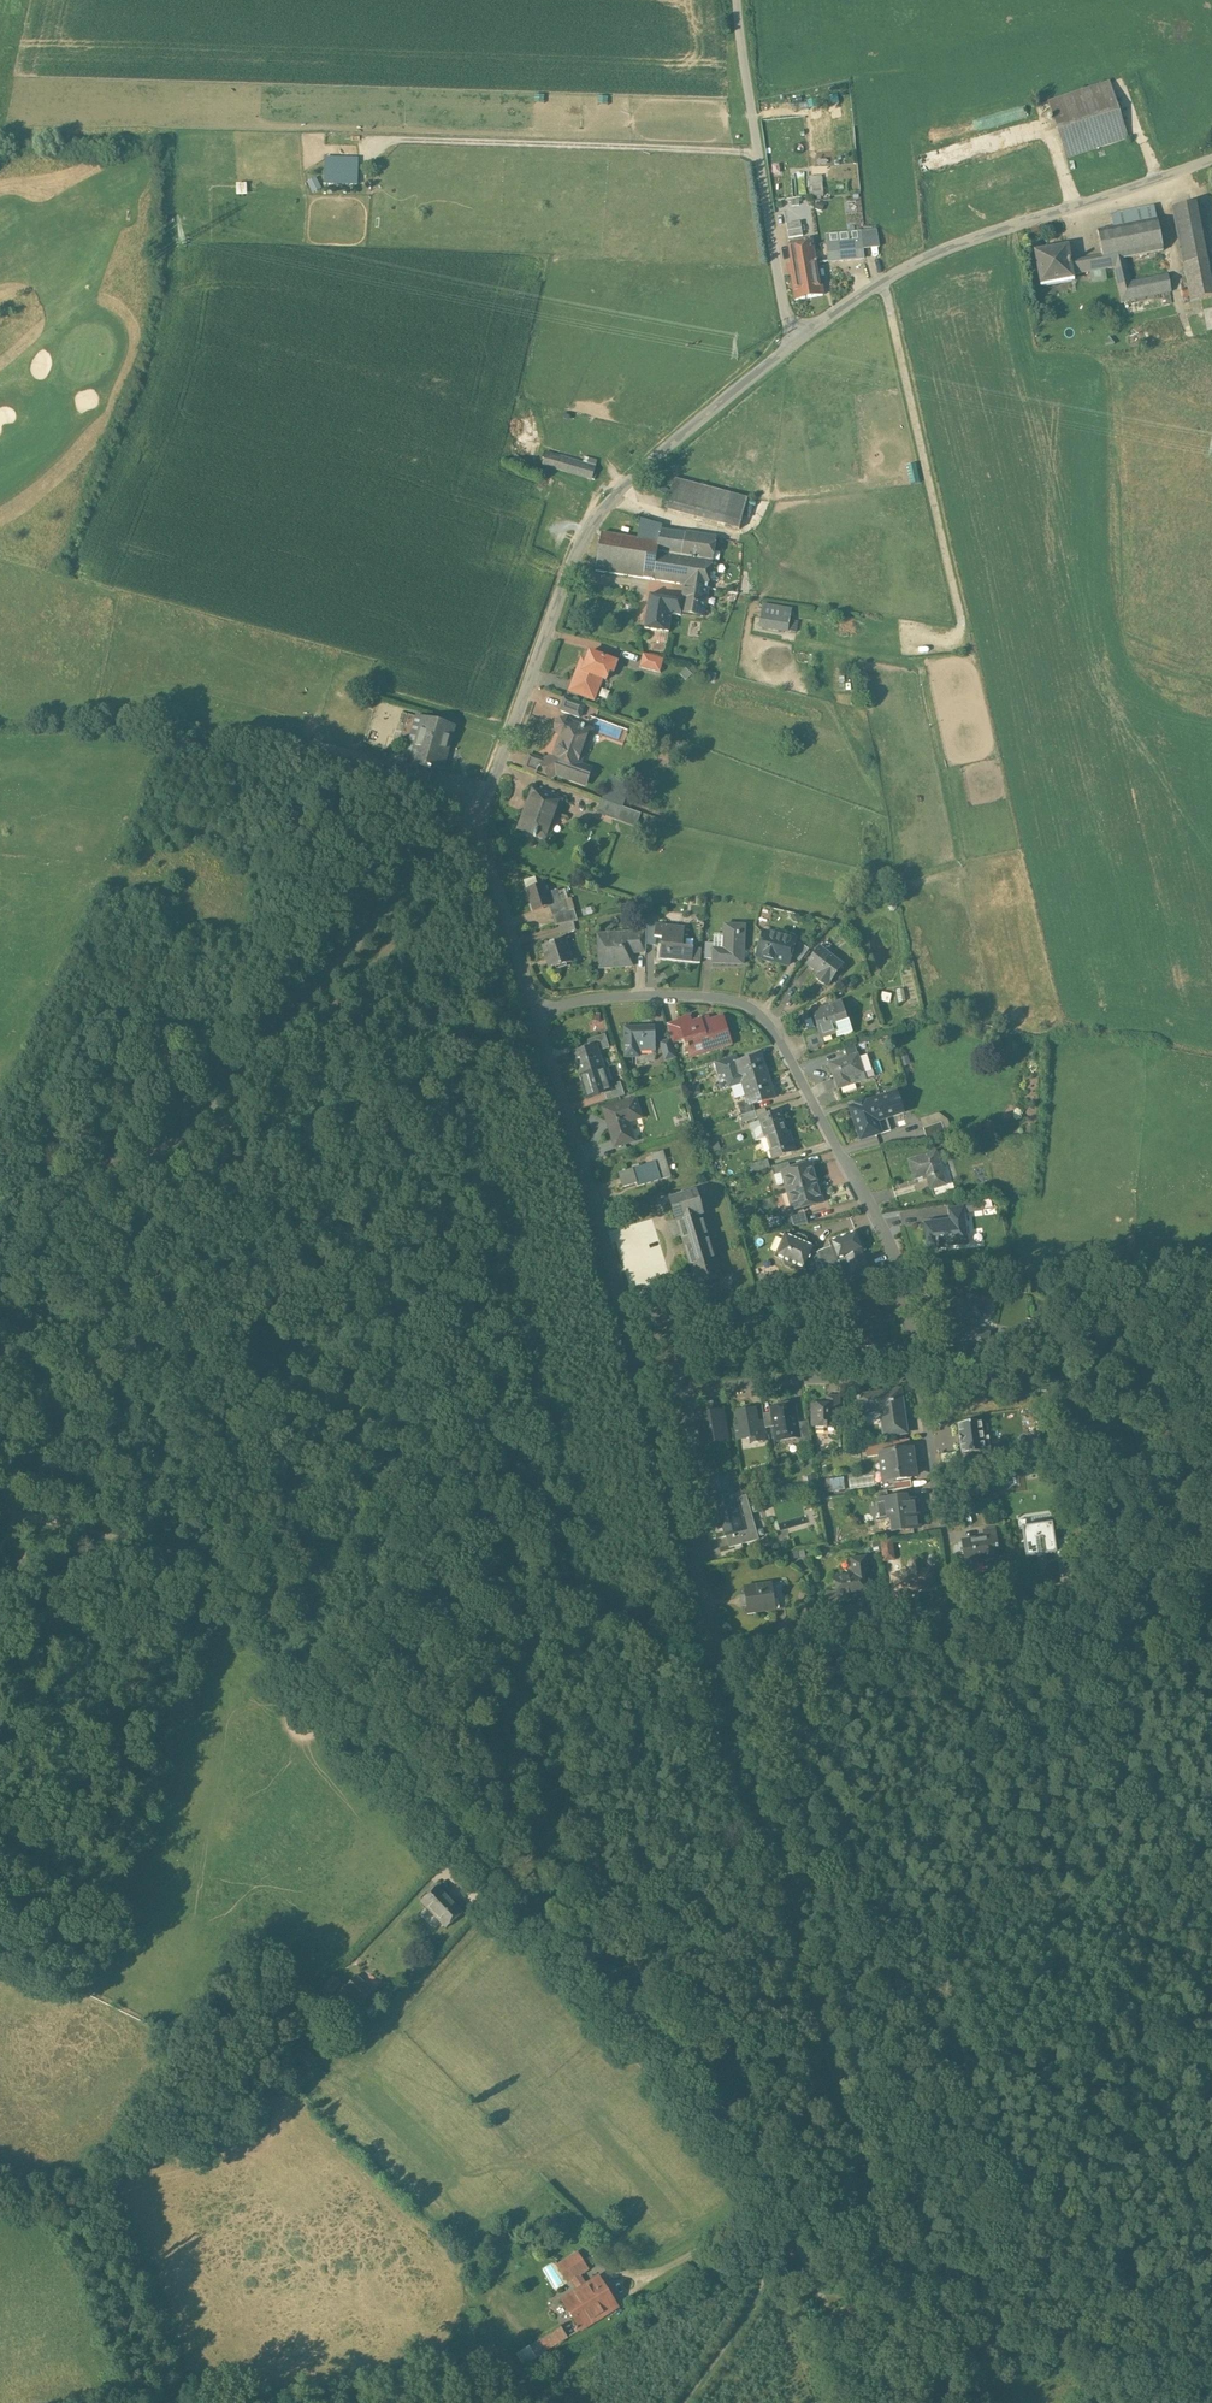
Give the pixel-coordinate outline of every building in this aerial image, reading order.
[(1107,86),(1047,106),(1065,163),(1126,143),(1107,86)] [(816,157),(816,166),(830,165),(829,156),(816,157)] [(359,159),(325,158),(325,185),(358,186),(359,159)] [(317,176),(308,180),(313,192),(322,188),(317,176)] [(822,176),(809,178),(811,197),(824,196),(822,176)] [(1172,209),(1191,302),(1211,298),(1211,263),(1200,203),(1172,209)] [(1154,206),(1111,215),(1113,228),(1157,219),(1154,206)] [(1113,228),(1099,231),(1099,230),(1098,231),(1103,256),(1104,263),(1112,261),(1126,258),(1163,251),(1157,219),(1113,228)] [(810,238),(789,242),(793,264),(797,263),(795,248),(812,246),(810,238)] [(861,240),(827,243),(829,261),(862,258),(862,259),(863,259),(861,240)] [(812,246),(795,248),(797,263),(814,260),(812,246)] [(1067,247),(1036,253),(1041,284),(1073,279),(1072,276),(1070,262),(1067,247)] [(1103,256),(1070,262),(1072,276),(1114,269),(1112,261),(1104,263),(1103,256)] [(1126,258),(1112,261),(1114,269),(1122,302),(1134,300),(1131,282),(1126,258)] [(793,264),(790,264),(790,265),(796,299),(796,300),(797,300),(822,295),(822,296),(823,295),(823,294),(822,294),(817,261),(817,259),(814,260),(797,263),(793,264)] [(1168,275),(1131,282),(1134,300),(1171,292),(1168,275)] [(588,464),(546,452),(543,465),(595,480),(597,471),(595,470),(597,462),(596,461),(589,459),(588,464)] [(748,498),(675,479),(674,478),(666,509),(740,529),(748,498)] [(662,526),(641,520),(638,539),(659,543),(661,530),(662,530),(662,526)] [(662,530),(661,530),(659,543),(657,552),(662,553),(674,555),(677,532),(662,530)] [(686,534),(677,532),(674,555),(677,555),(682,556),(686,534)] [(638,539),(602,534),(596,571),(653,580),(657,552),(659,543),(638,539)] [(715,538),(686,534),(682,556),(712,561),(715,538)] [(662,553),(657,552),(653,580),(663,582),(666,564),(661,563),(662,553)] [(674,555),(662,553),(661,563),(666,564),(675,565),(677,555),(674,555)] [(682,556),(677,555),(675,565),(672,583),(685,585),(708,589),(712,561),(682,556)] [(675,565),(666,564),(663,582),(672,583),(675,565)] [(708,589),(685,585),(683,600),(681,612),(703,616),(708,589)] [(683,600),(652,595),(652,594),(651,594),(651,595),(650,595),(645,629),(669,632),(671,614),(680,616),(681,612),(683,600)] [(790,619),(761,615),(759,626),(788,631),(790,619)] [(590,652),(579,682),(587,685),(583,696),(594,700),(602,679),(606,680),(609,671),(613,673),(617,662),(604,657),(602,656),(602,657),(590,652)] [(664,659),(643,653),(639,667),(660,673),(664,659)] [(584,704),(567,698),(562,711),(579,718),(584,704)] [(402,707),(376,700),(365,740),(391,748),(402,707)] [(454,727),(417,716),(406,754),(409,755),(409,756),(413,757),(412,761),(419,763),(433,767),(442,769),(454,727)] [(558,731),(560,734),(563,735),(555,757),(541,765),(549,778),(555,774),(584,785),(590,769),(576,764),(581,749),(584,750),(585,746),(588,745),(590,740),(588,737),(591,730),(585,728),(585,726),(583,725),(582,728),(572,724),(570,722),(567,720),(564,720),(561,721),(559,722),(557,725),(557,728),(558,731)] [(419,763),(412,761),(408,776),(415,779),(419,763)] [(433,767),(419,763),(415,779),(429,782),(433,767)] [(396,770),(384,767),(379,784),(391,788),(396,770)] [(436,792),(430,790),(427,801),(433,803),(436,792)] [(558,802),(531,792),(519,828),(533,833),(531,838),(534,839),(535,836),(546,840),(552,820),(550,820),(553,812),(555,812),(558,802)] [(621,807),(603,800),(599,812),(626,822),(630,810),(621,807)] [(474,839),(465,842),(468,851),(476,849),(474,839)] [(547,893),(544,885),(527,890),(533,911),(550,906),(551,909),(566,904),(565,900),(561,902),(557,890),(547,893)] [(566,904),(551,909),(554,917),(568,912),(566,904)] [(574,910),(568,912),(554,917),(556,925),(559,925),(574,922),(578,921),(574,910)] [(658,917),(647,916),(647,929),(656,930),(656,925),(657,925),(658,917)] [(574,922),(559,925),(561,934),(576,931),(574,922)] [(657,925),(656,925),(656,930),(655,938),(656,938),(662,939),(660,959),(700,964),(702,949),(683,947),(685,928),(657,925)] [(744,928),(725,927),(723,951),(715,950),(714,950),(713,960),(713,963),(742,965),(744,928)] [(656,930),(647,929),(647,933),(646,944),(655,945),(656,938),(655,938),(656,930)] [(636,933),(599,936),(601,968),(633,966),(632,953),(637,953),(636,933)] [(647,933),(636,933),(637,953),(646,952),(646,944),(647,933)] [(795,941),(764,933),(758,957),(789,965),(795,942),(795,941)] [(565,940),(554,944),(554,943),(543,946),(544,947),(548,959),(549,958),(552,968),(550,968),(550,969),(572,962),(565,940)] [(802,945),(795,942),(791,955),(800,962),(809,950),(802,945)] [(715,945),(706,944),(705,959),(713,960),(714,950),(715,950),(715,945)] [(819,949),(806,965),(818,975),(816,978),(827,987),(842,967),(819,949)] [(898,998),(905,997),(903,988),(897,989),(898,998)] [(841,1003),(814,1013),(813,1012),(818,1029),(821,1038),(822,1038),(837,1033),(839,1032),(839,1031),(837,1032),(834,1025),(847,1021),(848,1021),(842,1002),(841,1003)] [(715,1024),(703,1027),(701,1023),(691,1026),(689,1019),(679,1022),(684,1040),(686,1048),(685,1048),(686,1051),(688,1050),(688,1048),(706,1042),(709,1051),(729,1044),(723,1024),(716,1026),(715,1024)] [(847,1021),(834,1025),(837,1032),(839,1031),(839,1032),(837,1033),(838,1037),(853,1032),(849,1020),(848,1021),(847,1021)] [(679,1023),(667,1027),(672,1043),(684,1040),(679,1023)] [(643,1030),(642,1032),(637,1032),(637,1029),(624,1029),(624,1057),(638,1057),(638,1051),(654,1051),(654,1038),(653,1038),(653,1032),(652,1030),(650,1028),(649,1028),(647,1028),(645,1028),(643,1030)] [(818,1029),(803,1034),(809,1050),(824,1045),(822,1038),(821,1038),(818,1029)] [(605,1035),(588,1040),(590,1048),(596,1046),(598,1051),(610,1048),(605,1035)] [(669,1041),(660,1044),(666,1060),(674,1057),(669,1041)] [(598,1051),(596,1046),(590,1048),(573,1053),(581,1076),(584,1075),(604,1069),(598,1051)] [(739,1055),(716,1062),(719,1074),(726,1071),(725,1066),(742,1061),(741,1060),(738,1061),(736,1056),(739,1055)] [(742,1061),(725,1066),(726,1071),(731,1088),(743,1084),(768,1076),(762,1055),(742,1061)] [(848,1058),(831,1064),(833,1071),(832,1072),(838,1088),(866,1079),(858,1056),(848,1059),(848,1058)] [(604,1069),(584,1075),(587,1084),(583,1085),(588,1099),(605,1094),(611,1092),(609,1086),(604,1069)] [(768,1076),(743,1084),(748,1100),(749,1106),(753,1105),(775,1098),(768,1076)] [(621,1082),(609,1086),(611,1092),(605,1094),(607,1101),(625,1095),(621,1082)] [(897,1092),(866,1102),(873,1122),(904,1112),(897,1092)] [(636,1100),(604,1109),(613,1140),(626,1136),(628,1143),(634,1141),(626,1116),(629,1116),(632,1118),(641,1116),(636,1100)] [(748,1100),(737,1103),(741,1115),(755,1111),(753,1105),(749,1106),(748,1100)] [(866,1102),(850,1108),(861,1140),(875,1135),(877,1134),(873,1122),(866,1102)] [(755,1111),(741,1115),(743,1123),(757,1119),(755,1111)] [(777,1112),(761,1117),(767,1138),(768,1137),(783,1133),(777,1112)] [(921,1119),(923,1128),(942,1122),(939,1113),(921,1119)] [(942,1122),(923,1128),(928,1141),(946,1135),(942,1122)] [(783,1133),(768,1137),(772,1150),(769,1150),(772,1159),(796,1151),(789,1131),(783,1133)] [(626,1136),(613,1140),(615,1147),(628,1143),(626,1136)] [(661,1151),(649,1154),(652,1163),(653,1162),(658,1180),(669,1176),(661,1151)] [(936,1153),(908,1162),(914,1180),(926,1176),(931,1190),(946,1186),(936,1153)] [(766,1160),(751,1164),(754,1172),(768,1167),(766,1160)] [(652,1163),(617,1173),(622,1188),(641,1181),(642,1185),(658,1180),(653,1162),(652,1163)] [(788,1163),(772,1167),(774,1175),(783,1172),(790,1170),(788,1163)] [(790,1170),(783,1172),(788,1191),(816,1183),(811,1164),(790,1170)] [(816,1183),(788,1191),(794,1209),(821,1202),(816,1183)] [(721,1278),(696,1192),(671,1200),(678,1221),(672,1222),(676,1236),(682,1234),(697,1285),(721,1278)] [(970,1201),(962,1202),(963,1208),(964,1212),(971,1211),(970,1201)] [(943,1223),(943,1221),(924,1224),(928,1249),(929,1249),(928,1244),(936,1243),(937,1250),(939,1249),(939,1247),(954,1245),(954,1246),(968,1244),(964,1212),(963,1208),(949,1210),(951,1222),(943,1223)] [(805,1213),(789,1217),(791,1226),(808,1224),(805,1213)] [(856,1232),(831,1242),(832,1246),(838,1260),(838,1259),(846,1257),(853,1275),(868,1269),(861,1251),(863,1250),(856,1232)] [(794,1238),(786,1235),(777,1256),(784,1259),(784,1261),(785,1265),(792,1269),(796,1267),(797,1265),(805,1268),(809,1259),(820,1263),(822,1262),(818,1253),(813,1251),(814,1248),(806,1244),(807,1242),(806,1238),(799,1235),(795,1236),(794,1238)] [(838,1260),(832,1246),(818,1252),(818,1253),(822,1262),(825,1272),(841,1266),(838,1259),(838,1260)] [(880,1297),(856,1299),(858,1331),(865,1331),(866,1347),(886,1346),(885,1330),(882,1330),(882,1324),(878,1324),(877,1310),(881,1310),(880,1297)] [(968,1304),(956,1302),(953,1315),(948,1314),(946,1328),(951,1329),(947,1349),(968,1353),(970,1344),(985,1347),(987,1335),(972,1332),(975,1315),(981,1317),(984,1301),(978,1300),(979,1299),(975,1298),(975,1299),(969,1298),(968,1304)] [(1038,1378),(1023,1379),(1024,1393),(1039,1392),(1038,1378)] [(899,1392),(859,1398),(861,1413),(881,1410),(884,1437),(905,1434),(899,1392)] [(840,1396),(826,1396),(826,1405),(835,1405),(835,1417),(840,1417),(840,1396)] [(786,1404),(778,1406),(778,1407),(771,1408),(771,1413),(763,1414),(766,1429),(773,1428),(774,1436),(784,1434),(785,1440),(799,1438),(800,1438),(797,1423),(794,1404),(786,1406),(786,1404)] [(826,1405),(812,1405),(812,1427),(824,1427),(824,1429),(828,1429),(828,1427),(835,1427),(835,1417),(835,1405),(826,1405)] [(754,1410),(737,1412),(740,1427),(735,1428),(737,1439),(741,1438),(742,1438),(757,1436),(758,1442),(765,1441),(764,1433),(758,1434),(754,1410)] [(721,1414),(700,1418),(704,1443),(726,1439),(721,1414)] [(960,1421),(962,1451),(988,1449),(987,1419),(960,1421)] [(808,1421),(797,1423),(800,1438),(799,1438),(800,1445),(812,1443),(808,1421)] [(909,1440),(894,1442),(895,1451),(911,1449),(909,1440)] [(894,1442),(866,1446),(867,1457),(881,1455),(895,1453),(895,1451),(894,1442)] [(911,1449),(895,1451),(895,1453),(881,1455),(883,1476),(897,1474),(898,1478),(910,1476),(909,1470),(913,1470),(911,1449)] [(943,1452),(943,1462),(957,1462),(957,1451),(943,1452)] [(1055,1452),(1030,1455),(1031,1466),(1057,1463),(1055,1452)] [(733,1475),(707,1482),(712,1499),(715,1498),(729,1548),(757,1541),(745,1497),(740,1499),(733,1475)] [(839,1489),(837,1478),(826,1479),(827,1491),(839,1489)] [(910,1480),(894,1482),(895,1489),(911,1487),(910,1480)] [(905,1497),(879,1500),(881,1521),(890,1519),(891,1531),(919,1528),(915,1500),(906,1502),(905,1497)] [(1044,1524),(1044,1520),(1030,1522),(1030,1526),(1023,1527),(1027,1557),(1038,1556),(1046,1555),(1046,1554),(1056,1553),(1057,1553),(1055,1540),(1052,1523),(1044,1524)] [(995,1529),(984,1531),(985,1538),(996,1536),(995,1529)] [(985,1538),(962,1541),(965,1565),(977,1564),(976,1558),(997,1556),(996,1549),(998,1549),(996,1536),(985,1538)] [(893,1538),(881,1539),(882,1561),(895,1560),(893,1538)] [(1067,1538),(1055,1540),(1057,1553),(1056,1553),(1056,1558),(1070,1556),(1067,1538)] [(855,1575),(835,1578),(837,1591),(827,1593),(829,1608),(840,1606),(839,1602),(848,1600),(848,1597),(860,1595),(860,1592),(865,1591),(863,1577),(867,1572),(865,1559),(853,1560),(852,1561),(853,1561),(851,1563),(852,1568),(854,1569),(855,1570),(855,1575)] [(910,1570),(904,1571),(902,1571),(902,1572),(903,1572),(903,1575),(892,1577),(896,1597),(910,1595),(910,1590),(928,1587),(928,1588),(934,1587),(934,1582),(932,1581),(931,1571),(923,1572),(922,1568),(921,1564),(920,1562),(917,1559),(912,1560),(910,1563),(910,1566),(910,1570)] [(781,1582),(772,1584),(775,1611),(785,1610),(781,1582)] [(772,1584),(745,1587),(746,1596),(741,1597),(742,1607),(748,1607),(749,1615),(775,1611),(772,1584)] [(463,1912),(438,1884),(420,1900),(446,1928),(463,1912)] [(332,1977),(318,1992),(327,2000),(341,1986),(332,1977)] [(356,1978),(345,1991),(351,1997),(347,2001),(352,2005),(355,2001),(361,2006),(373,1993),(356,1978)] [(306,2050),(299,2057),(303,2061),(310,2054),(306,2050)] [(316,2060),(310,2054),(303,2061),(310,2067),(316,2060)] [(577,2253),(557,2266),(567,2282),(574,2277),(588,2269),(577,2253)] [(594,2279),(581,2288),(574,2277),(567,2282),(574,2292),(556,2303),(576,2333),(613,2310),(594,2279)] [(860,2306),(854,2305),(849,2310),(851,2316),(857,2317),(862,2312),(860,2306)] [(561,2327),(530,2346),(537,2358),(568,2338),(561,2327)]
